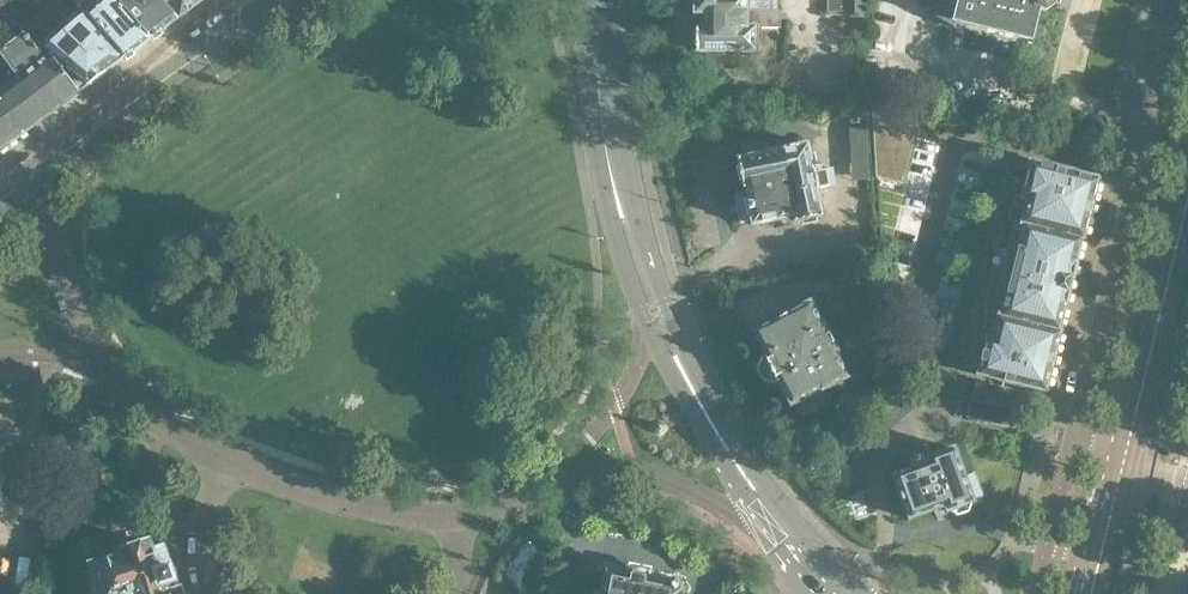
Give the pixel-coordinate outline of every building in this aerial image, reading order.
[(45,48),(88,83),(124,58),(73,0),(53,0),(22,28),(25,31),(41,51),(45,48)] [(124,58),(125,58),(152,38),(152,37),(148,34),(118,0),(73,0),(124,58)] [(148,34),(152,37),(179,17),(164,0),(118,0),(148,34)] [(179,17),(203,0),(164,0),(179,17)] [(697,16),(697,50),(702,50),(701,63),(707,69),(719,68),(725,63),(724,51),(756,51),(757,26),(780,26),(780,11),(777,11),(777,0),(698,0),(697,16)] [(827,11),(861,11),(861,0),(827,0),(827,11)] [(927,4),(927,7),(928,10),(930,13),(933,16),(951,26),(953,19),(1030,39),(1038,7),(1044,9),(1054,3),(1055,0),(927,0),(927,4)] [(79,90),(88,83),(45,48),(41,51),(25,31),(0,50),(0,150),(79,90)] [(875,106),(877,176),(903,182),(918,115),(875,106)] [(867,127),(848,127),(849,153),(868,152),(867,127)] [(765,146),(745,150),(746,156),(739,158),(744,191),(746,191),(746,192),(735,194),(740,222),(752,219),(753,224),(761,223),(761,224),(778,221),(793,218),(794,222),(825,216),(819,187),(830,185),(827,168),(815,170),(810,141),(799,143),(765,149),(765,146)] [(1029,159),(1013,223),(1014,223),(1080,240),(1080,237),(1083,238),(1088,216),(1090,215),(1093,205),(1092,202),(1097,179),(1092,178),(1093,175),(1077,171),(1077,170),(1051,163),(1051,164),(1029,159)] [(1074,263),(1080,240),(1014,223),(1007,249),(998,247),(992,269),(1001,271),(1001,273),(1010,275),(1068,290),(1071,278),(1072,278),(1076,264),(1074,263)] [(1070,290),(1068,290),(1010,275),(1001,273),(991,313),(997,315),(1059,330),(1058,328),(1065,303),(1067,302),(1070,290)] [(811,298),(760,325),(761,326),(753,330),(765,353),(759,356),(756,367),(765,383),(776,387),(781,384),(791,405),(795,402),(802,415),(808,412),(810,415),(829,405),(822,392),(851,377),(838,353),(840,351),(826,323),(839,318),(827,294),(813,301),(811,298)] [(1059,331),(1059,330),(997,315),(991,313),(982,311),(976,336),(987,339),(978,374),(1000,380),(1000,381),(1022,386),(1022,385),(1044,390),(1047,389),(1051,367),(1053,367),(1055,355),(1055,353),(1059,331)] [(973,398),(1021,409),(1025,392),(977,380),(973,398)] [(967,416),(1013,426),(1016,410),(970,399),(967,416)] [(934,448),(936,452),(936,453),(927,456),(925,451),(910,457),(912,462),(910,463),(912,467),(893,474),(909,518),(946,505),(948,510),(950,510),(957,515),(968,511),(972,502),(974,501),(974,499),(983,495),(974,471),(964,475),(954,446),(945,450),(943,445),(934,448)] [(174,577),(170,564),(168,564),(161,545),(151,548),(148,541),(144,542),(143,539),(117,547),(118,551),(88,561),(98,593),(120,593),(174,577)] [(683,588),(675,576),(667,582),(649,579),(651,572),(644,570),(643,573),(635,572),(636,569),(627,567),(626,574),(608,571),(604,593),(675,593),(683,588)] [(120,593),(182,593),(180,589),(178,590),(174,577),(120,593)]
